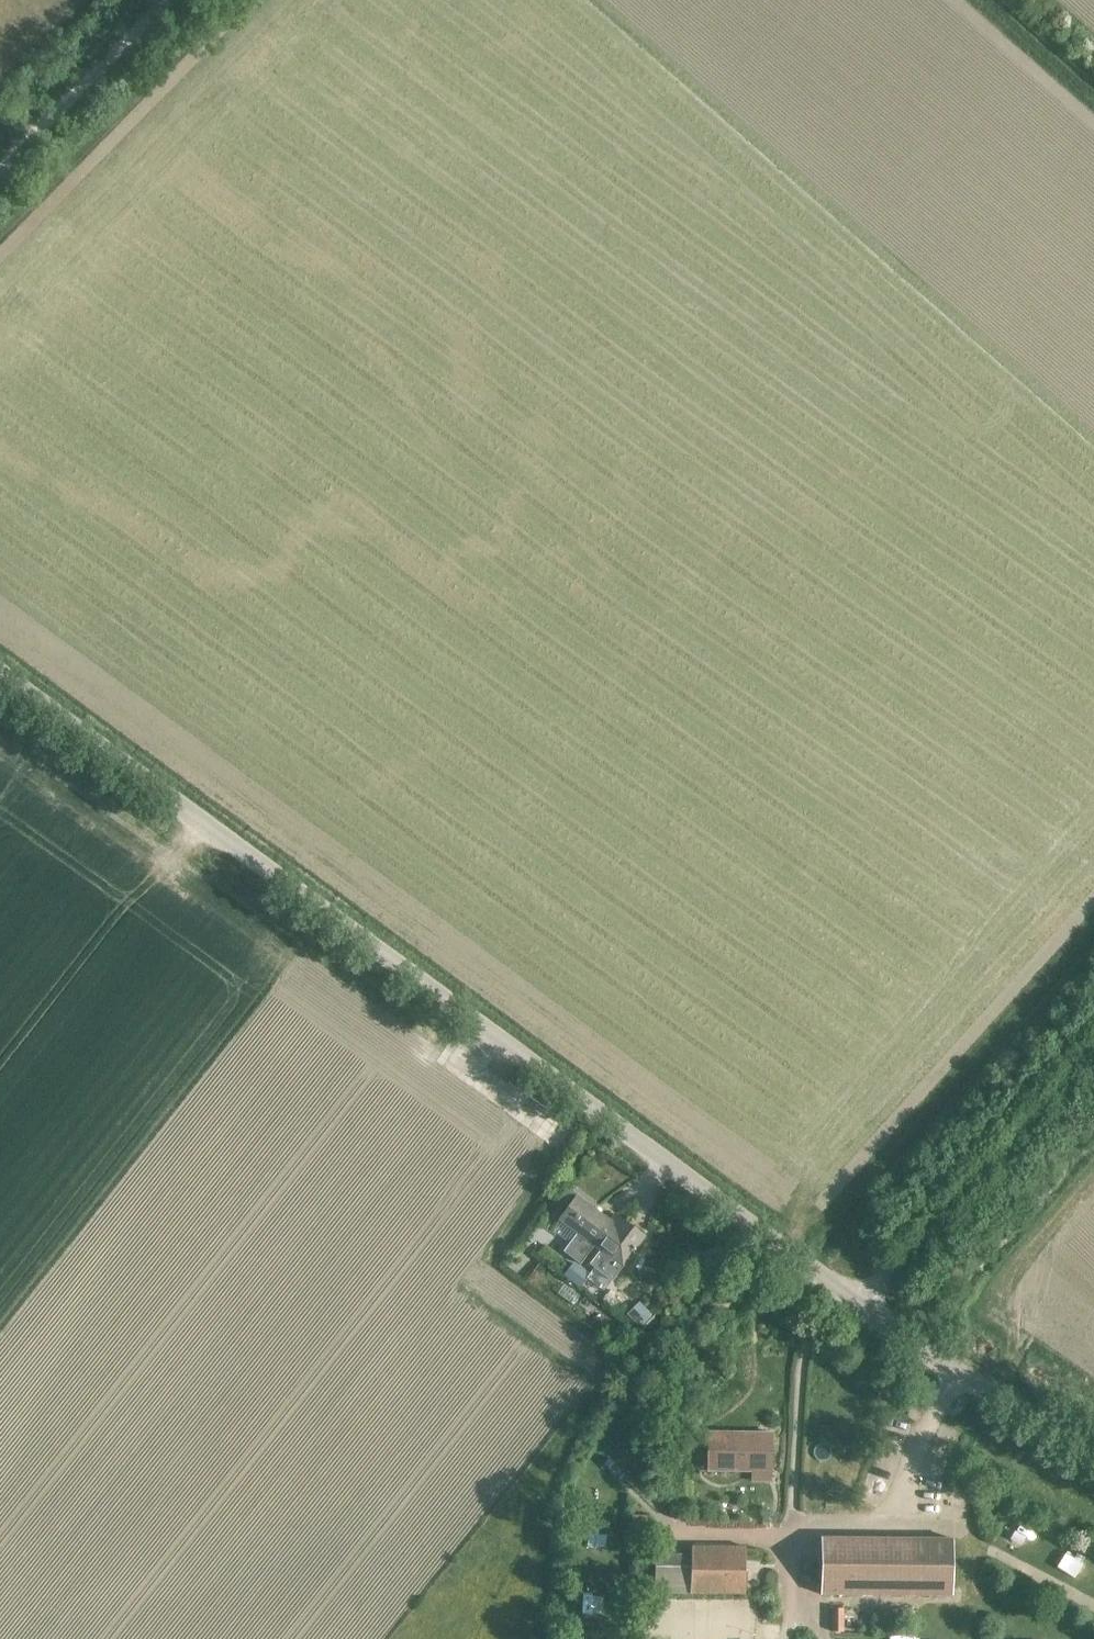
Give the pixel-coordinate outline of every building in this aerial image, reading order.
[(623,1266),(645,1236),(615,1213),(609,1220),(576,1196),(559,1219),(578,1233),(565,1250),(580,1262),(594,1244),(623,1266)] [(770,1466),(770,1436),(708,1435),(708,1472),(753,1472),(753,1466),(770,1466)] [(953,1595),(953,1543),(820,1543),(820,1595),(953,1595)] [(691,1547),(691,1555),(653,1554),(652,1594),(743,1596),(744,1547),(691,1547)] [(832,1608),(831,1631),(844,1631),(844,1608),(832,1608)]
